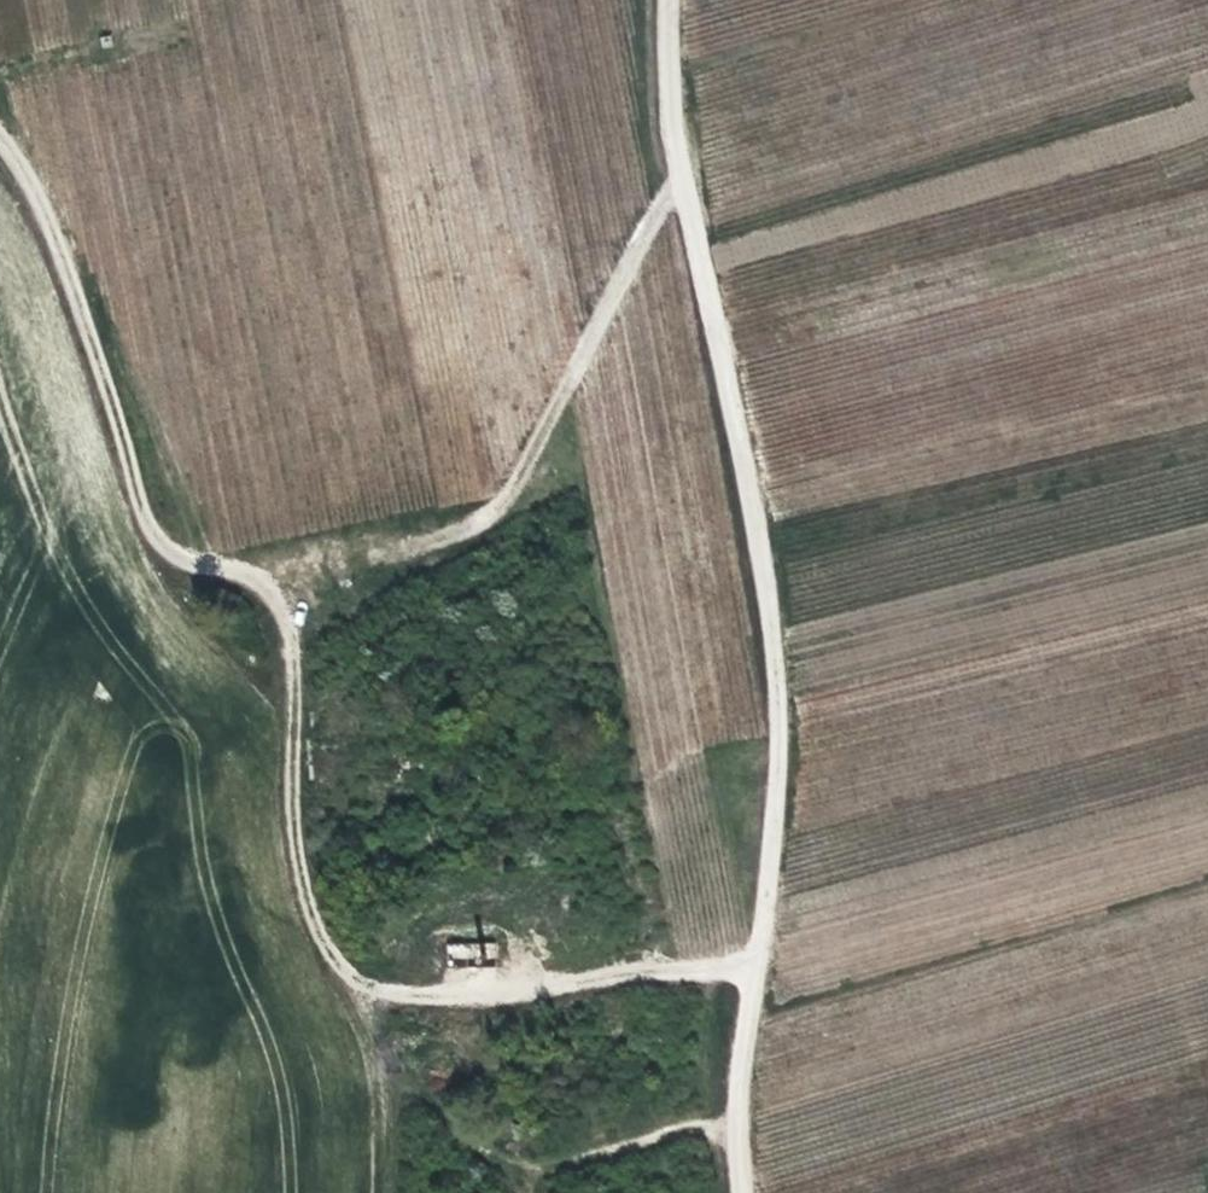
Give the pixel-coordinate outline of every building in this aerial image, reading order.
[(448,940),(446,956),(478,960),(480,944),(448,940)]
